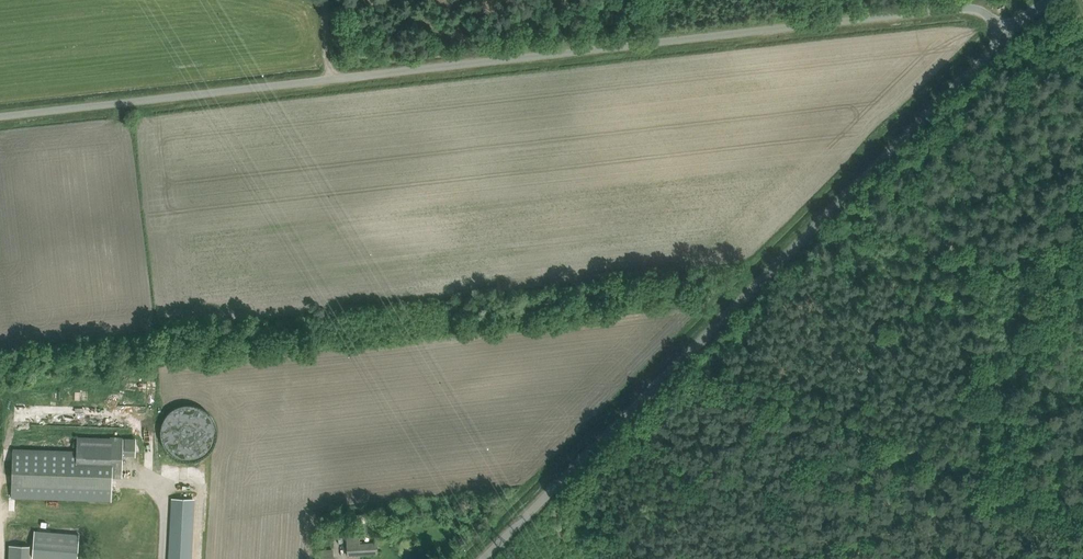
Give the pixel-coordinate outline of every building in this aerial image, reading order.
[(13,448),(12,485),(111,489),(112,478),(122,478),(124,437),(77,436),(77,451),(13,448)] [(172,498),(169,558),(191,558),(194,499),(172,498)] [(64,529),(14,525),(14,545),(10,544),(9,558),(29,558),(29,556),(61,558),(72,558),(79,558),(81,533),(63,532),(64,529)] [(372,542),(360,543),(360,555),(372,554),(372,542)]
